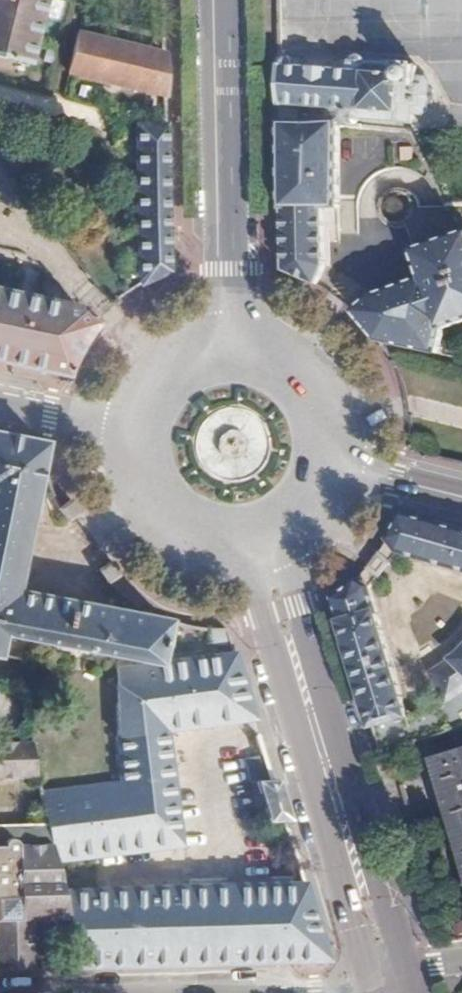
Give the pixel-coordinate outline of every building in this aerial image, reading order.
[(31,63),(46,0),(0,0),(0,56),(31,63)] [(147,90),(165,94),(164,55),(77,33),(68,71),(147,90)] [(282,59),(281,63),(281,89),(282,105),(348,110),(347,119),(412,124),(413,114),(429,115),(430,103),(434,103),(436,89),(431,88),(431,81),(426,80),(426,75),(416,75),(416,66),(353,61),(352,71),(291,67),(293,64),(294,60),(293,57),(290,56),(286,56),(283,57),(282,59)] [(339,122),(282,123),(285,274),(294,278),(310,285),(313,286),(314,287),(323,266),(323,209),(341,209),(339,125),(339,122)] [(169,272),(166,124),(147,125),(136,125),(140,285),(154,278),(157,276),(169,272)] [(413,252),(419,266),(461,249),(461,233),(413,252)] [(374,300),(358,317),(366,325),(378,339),(383,344),(441,356),(446,329),(461,323),(461,249),(419,266),(424,281),(374,300)] [(61,374),(63,371),(66,364),(69,359),(72,354),(77,344),(79,341),(87,332),(92,325),(79,311),(0,294),(0,361),(61,374)] [(3,633),(11,591),(42,441),(0,433),(0,647),(3,633)] [(59,507),(57,509),(66,522),(78,514),(80,512),(71,500),(59,507)] [(391,539),(401,553),(461,569),(461,530),(401,513),(391,539)] [(101,568),(99,570),(107,584),(110,582),(121,574),(113,561),(110,563),(101,568)] [(335,600),(374,728),(410,717),(371,587),(357,581),(345,593),(335,600)] [(165,620),(11,591),(3,633),(133,658),(134,658),(157,662),(158,655),(165,620)] [(224,627),(204,630),(206,645),(226,642),(224,627)] [(114,785),(38,794),(49,848),(64,915),(75,970),(325,961),(299,872),(285,874),(288,886),(223,887),(88,889),(83,859),(177,847),(163,732),(253,720),(242,681),(233,654),(157,662),(117,667),(114,785)] [(437,681),(449,703),(461,695),(461,660),(459,663),(460,665),(437,681)] [(260,742),(245,746),(260,795),(280,793),(277,781),(272,782),(260,742)] [(36,779),(32,749),(0,751),(0,781),(36,779)] [(436,761),(461,846),(461,753),(436,761)] [(280,793),(260,795),(264,810),(285,807),(280,793)] [(285,807),(264,810),(267,822),(283,821),(289,820),(285,807)] [(235,833),(222,836),(222,859),(235,858),(235,833)] [(75,970),(64,915),(49,848),(17,848),(15,844),(11,842),(7,842),(4,845),(3,849),(0,849),(0,972),(75,970)]
